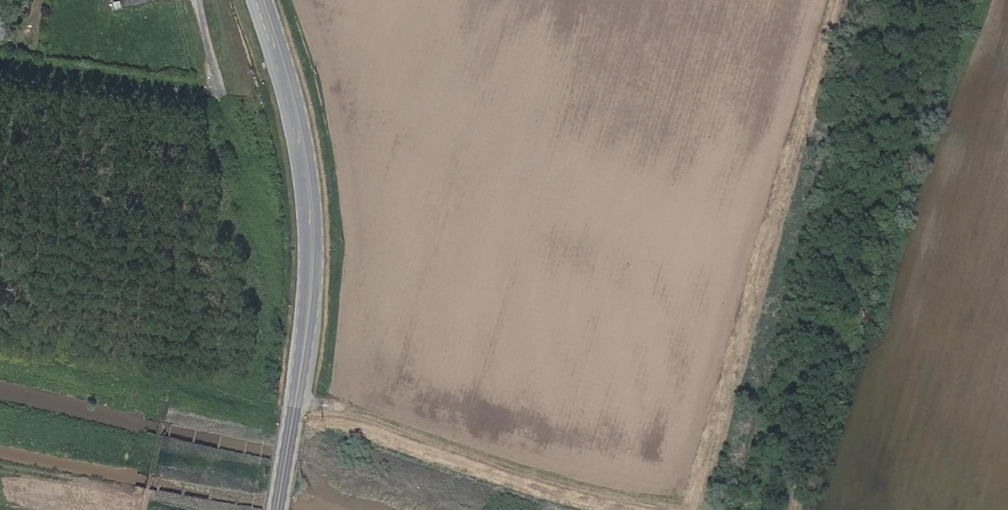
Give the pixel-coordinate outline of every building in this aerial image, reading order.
[(11,19),(0,17),(0,39),(8,40),(11,19)]
